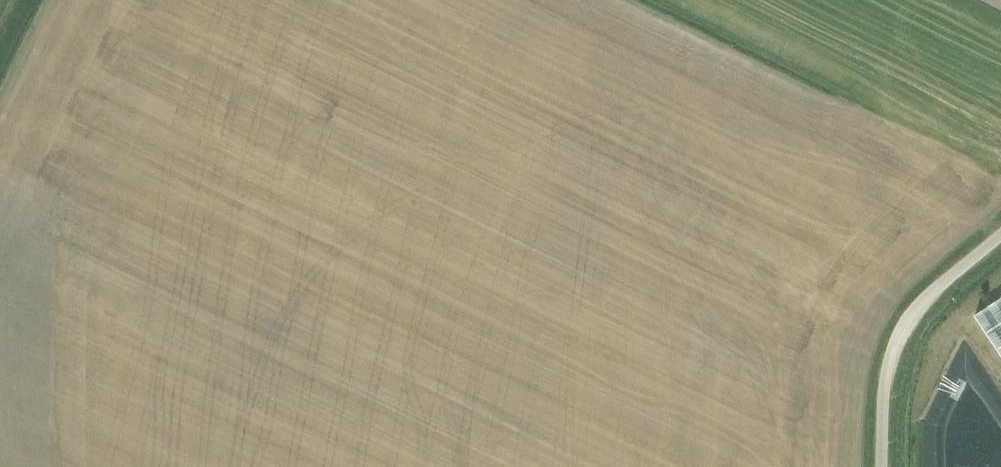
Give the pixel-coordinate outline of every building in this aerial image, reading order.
[(967,310),(1000,361),(1000,288),(967,310)]
